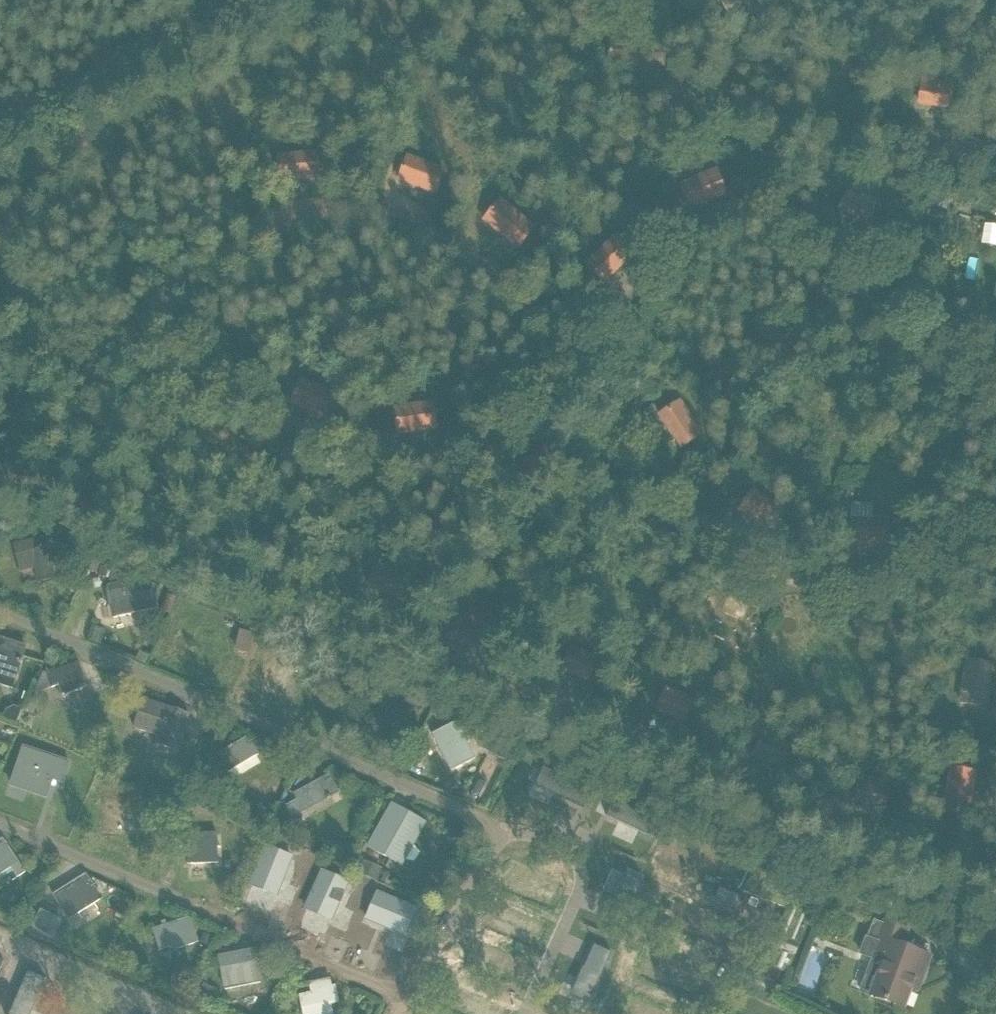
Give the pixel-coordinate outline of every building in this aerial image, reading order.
[(670,59),(669,69),(680,70),(680,60),(670,59)] [(919,104),(946,107),(950,82),(923,78),(919,104)] [(279,160),(281,180),(319,177),(317,157),(279,160)] [(399,180),(435,193),(442,174),(406,161),(399,180)] [(682,189),(689,207),(724,194),(717,175),(682,189)] [(927,195),(924,208),(935,210),(936,207),(944,209),(946,200),(938,199),(938,197),(927,195)] [(484,221),(517,247),(530,232),(497,205),(484,221)] [(586,266),(604,283),(633,253),(616,236),(586,266)] [(660,415),(681,447),(701,434),(680,402),(660,415)] [(395,413),(398,433),(435,427),(432,408),(395,413)] [(33,562),(37,581),(55,577),(52,566),(58,564),(54,549),(35,553),(32,541),(15,545),(19,565),(33,562)] [(100,565),(98,575),(106,577),(108,567),(100,565)] [(155,608),(151,589),(137,583),(121,586),(121,584),(106,587),(113,617),(155,608)] [(236,649),(249,652),(254,633),(241,630),(236,649)] [(1,677),(2,671),(16,675),(20,664),(21,664),(22,661),(21,661),(25,647),(0,639),(0,677),(1,677)] [(964,704),(984,706),(990,665),(970,662),(964,704)] [(811,663),(806,677),(817,681),(822,667),(811,663)] [(87,687),(79,667),(56,676),(54,670),(43,674),(33,695),(57,686),(61,696),(87,687)] [(406,702),(396,705),(391,690),(375,696),(381,711),(368,715),(373,729),(389,724),(390,727),(399,723),(397,718),(410,713),(406,702)] [(689,707),(679,703),(682,698),(673,694),(673,695),(665,692),(658,710),(683,721),(689,707)] [(155,744),(176,751),(188,715),(167,708),(142,700),(133,728),(158,736),(155,744)] [(450,728),(435,763),(459,774),(464,763),(478,769),(488,745),(450,728)] [(218,755),(227,771),(264,748),(258,739),(248,745),(244,739),(218,755)] [(502,740),(495,755),(507,760),(514,745),(502,740)] [(10,784),(12,785),(13,781),(28,787),(27,790),(46,796),(52,780),(55,781),(58,775),(64,777),(69,763),(23,747),(10,784)] [(545,766),(537,783),(584,805),(592,788),(545,766)] [(944,811),(968,815),(974,773),(950,770),(944,811)] [(297,800),(286,806),(291,816),(337,792),(335,788),(328,776),(311,785),(294,794),(297,800)] [(854,801),(884,809),(889,789),(859,782),(854,801)] [(121,791),(109,819),(155,839),(167,812),(121,791)] [(615,799),(608,815),(653,835),(660,820),(615,799)] [(250,809),(245,823),(263,830),(269,816),(250,809)] [(387,837),(377,832),(368,847),(399,865),(413,841),(414,842),(425,823),(402,810),(387,837)] [(274,819),(271,829),(282,834),(286,823),(274,819)] [(239,841),(188,820),(178,843),(229,864),(239,841)] [(2,839),(0,841),(0,875),(10,869),(16,878),(24,872),(2,839)] [(265,845),(250,884),(278,895),(293,856),(265,845)] [(364,860),(359,873),(377,881),(383,868),(364,860)] [(743,892),(786,910),(810,919),(820,896),(753,868),(743,892)] [(322,869),(305,908),(331,920),(348,881),(322,869)] [(625,874),(607,918),(625,925),(644,882),(625,874)] [(101,899),(86,875),(52,895),(67,920),(101,899)] [(384,875),(381,882),(389,886),(391,882),(389,881),(391,878),(384,875)] [(379,893),(368,918),(406,934),(417,909),(379,893)] [(23,900),(13,909),(21,917),(31,909),(23,900)] [(764,964),(788,974),(810,919),(786,910),(764,964)] [(43,912),(34,929),(52,938),(61,921),(43,912)] [(197,942),(191,923),(185,924),(184,920),(153,930),(160,950),(174,945),(175,950),(197,942)] [(921,983),(930,958),(902,948),(908,931),(883,922),(882,924),(873,920),(867,937),(865,937),(858,956),(871,960),(858,993),(870,997),(904,1009),(914,981),(921,983)] [(204,933),(200,942),(209,946),(213,936),(204,933)] [(481,945),(474,961),(520,982),(527,966),(481,945)] [(595,946),(573,995),(590,1003),(612,954),(595,946)] [(260,984),(254,951),(219,958),(225,991),(260,984)] [(9,1013),(29,1013),(44,979),(26,972),(9,1013)] [(327,980),(309,984),(311,993),(302,995),(304,1004),(301,1005),(303,1013),(332,1013),(330,1002),(338,1001),(334,987),(329,988),(327,980)] [(203,981),(197,994),(211,1001),(217,988),(203,981)] [(631,1013),(667,1013),(637,1001),(631,1013)]
